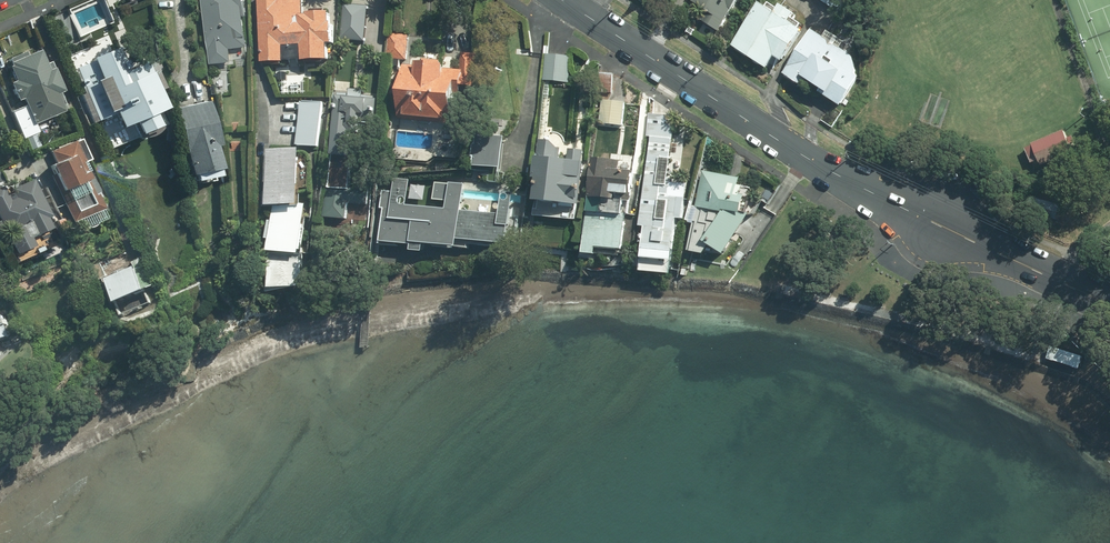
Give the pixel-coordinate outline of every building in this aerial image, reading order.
[(211,64),(231,62),(230,49),(248,47),(245,16),(247,16),(246,0),(204,0),(211,64)] [(263,62),(265,62),(266,65),(283,64),(283,61),(310,60),(310,64),(327,63),(327,60),(330,60),(330,45),(335,44),(334,24),(332,24),(332,14),(328,14),(328,12),(314,12),(315,15),(305,15),(305,1),(304,0),(262,0),(263,62)] [(721,31),(742,0),(694,0),(694,1),(707,10),(702,18),(721,31)] [(841,11),(849,0),(823,0),(841,11)] [(368,6),(343,3),(340,39),(364,42),(368,6)] [(764,4),(736,46),(770,69),(778,57),(785,62),(806,32),(793,24),(798,16),(784,6),(779,14),(764,4)] [(815,31),(787,74),(789,75),(788,77),(798,84),(800,82),(808,87),(813,80),(826,89),(824,92),(845,106),(862,79),(858,77),(858,66),(855,59),(850,53),(843,49),(846,43),(830,32),(826,38),(815,31)] [(410,36),(390,34),(388,58),(408,60),(410,36)] [(79,52),(64,58),(80,95),(78,96),(90,124),(108,117),(114,131),(116,134),(104,139),(109,150),(133,140),(137,141),(144,140),(149,139),(153,136),(156,132),(157,129),(166,126),(142,68),(123,75),(108,40),(79,52)] [(55,94),(62,91),(49,63),(44,65),(38,51),(27,56),(25,52),(9,60),(11,63),(8,64),(15,82),(10,84),(17,100),(22,98),(26,106),(11,112),(22,138),(37,132),(33,124),(62,112),(55,94)] [(418,67),(405,65),(403,83),(399,82),(397,96),(403,96),(400,118),(456,125),(459,92),(463,92),(464,86),(474,87),(478,54),(463,52),(461,71),(445,69),(445,66),(441,65),(441,61),(424,59),(424,64),(419,63),(418,67)] [(572,57),(547,55),(545,80),(570,82),(572,57)] [(616,74),(603,73),(601,91),(614,92),(616,74)] [(376,98),(336,94),(324,215),(349,217),(351,202),(367,203),(369,187),(351,185),(357,122),(374,123),(376,98)] [(323,101),(302,100),(300,143),(321,144),(323,101)] [(627,103),(604,101),(601,123),(624,126),(627,103)] [(208,102),(174,109),(188,178),(192,177),(193,183),(217,178),(215,171),(219,171),(214,148),(218,147),(208,102)] [(675,115),(651,113),(649,135),(652,135),(644,227),(649,228),(646,255),(677,257),(680,219),(687,220),(689,200),(671,198),(672,187),(670,187),(672,159),(671,159),(675,115)] [(1066,131),(1034,144),(1035,146),(1029,149),(1035,163),(1042,161),(1044,166),(1075,153),(1066,131)] [(504,169),(507,138),(476,136),(474,156),(477,157),(476,166),(504,169)] [(81,163),(88,160),(79,140),(50,153),(55,165),(49,167),(52,175),(49,177),(68,223),(99,209),(92,194),(94,193),(81,163)] [(552,142),(541,140),(537,180),(540,180),(538,203),(582,207),(587,151),(571,150),(570,162),(560,161),(561,149),(558,148),(552,142)] [(303,203),(302,201),(301,147),(269,148),(271,202),(277,202),(273,253),(274,285),(306,284),(305,252),(309,204),(303,203)] [(623,163),(596,160),(587,255),(600,256),(600,248),(627,251),(630,216),(627,216),(628,202),(634,202),(637,173),(622,172),(623,163)] [(727,255),(752,217),(747,213),(750,198),(743,197),(745,187),(739,187),(741,179),(706,172),(691,252),(707,255),(711,245),(727,255)] [(387,209),(384,242),(415,245),(415,252),(426,253),(427,245),(462,248),(463,241),(511,245),(514,216),(464,211),(466,186),(437,183),(436,200),(450,201),(449,211),(409,207),(411,181),(397,180),(395,194),(386,193),(384,209),(387,209)] [(45,218),(29,182),(9,191),(10,194),(4,198),(0,189),(0,232),(11,256),(28,248),(24,239),(46,230),(41,219),(45,218)] [(103,266),(98,268),(102,280),(105,279),(121,316),(151,304),(149,298),(158,294),(143,258),(134,262),(136,269),(121,275),(121,274),(108,278),(103,266)] [(11,338),(3,316),(0,317),(0,342),(11,338)] [(1084,357),(1053,348),(1050,360),(1081,369),(1084,357)]
